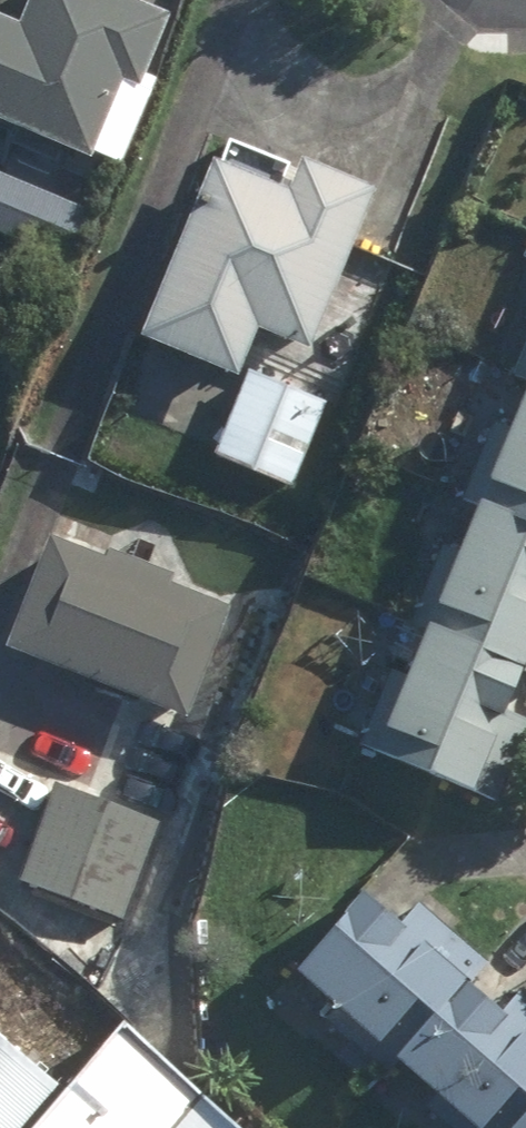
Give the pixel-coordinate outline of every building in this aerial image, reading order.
[(133,0),(34,0),(22,26),(0,16),(0,125),(88,164),(94,153),(123,165),(160,81),(144,74),(169,16),(133,0)] [(301,158),(287,192),(209,161),(137,339),(236,379),(256,330),(308,351),(374,188),(301,158)] [(517,385),(525,389),(525,361),(517,385)] [(329,404),(248,370),(212,456),(293,490),(329,404)] [(517,385),(471,496),(525,518),(525,389),(517,385)] [(471,496),(427,604),(525,645),(525,518),(471,496)] [(46,537),(2,649),(188,722),(231,612),(171,588),(175,578),(107,551),(104,559),(46,537)] [(504,815),(525,761),(525,728),(502,718),(525,659),(525,645),(427,604),(364,758),(504,815)] [(160,823),(55,784),(19,881),(124,920),(160,823)] [(417,897),(397,919),(364,889),(283,979),(385,1069),(485,958),(417,897)] [(126,1066),(0,955),(0,1127),(71,1127),(126,1066)] [(498,1009),(465,980),(385,1069),(451,1127),(515,1127),(525,1116),(525,994),(518,987),(498,1009)] [(189,1121),(126,1066),(71,1127),(183,1127),(189,1121)] [(515,1127),(525,1127),(525,1116),(515,1127)]
